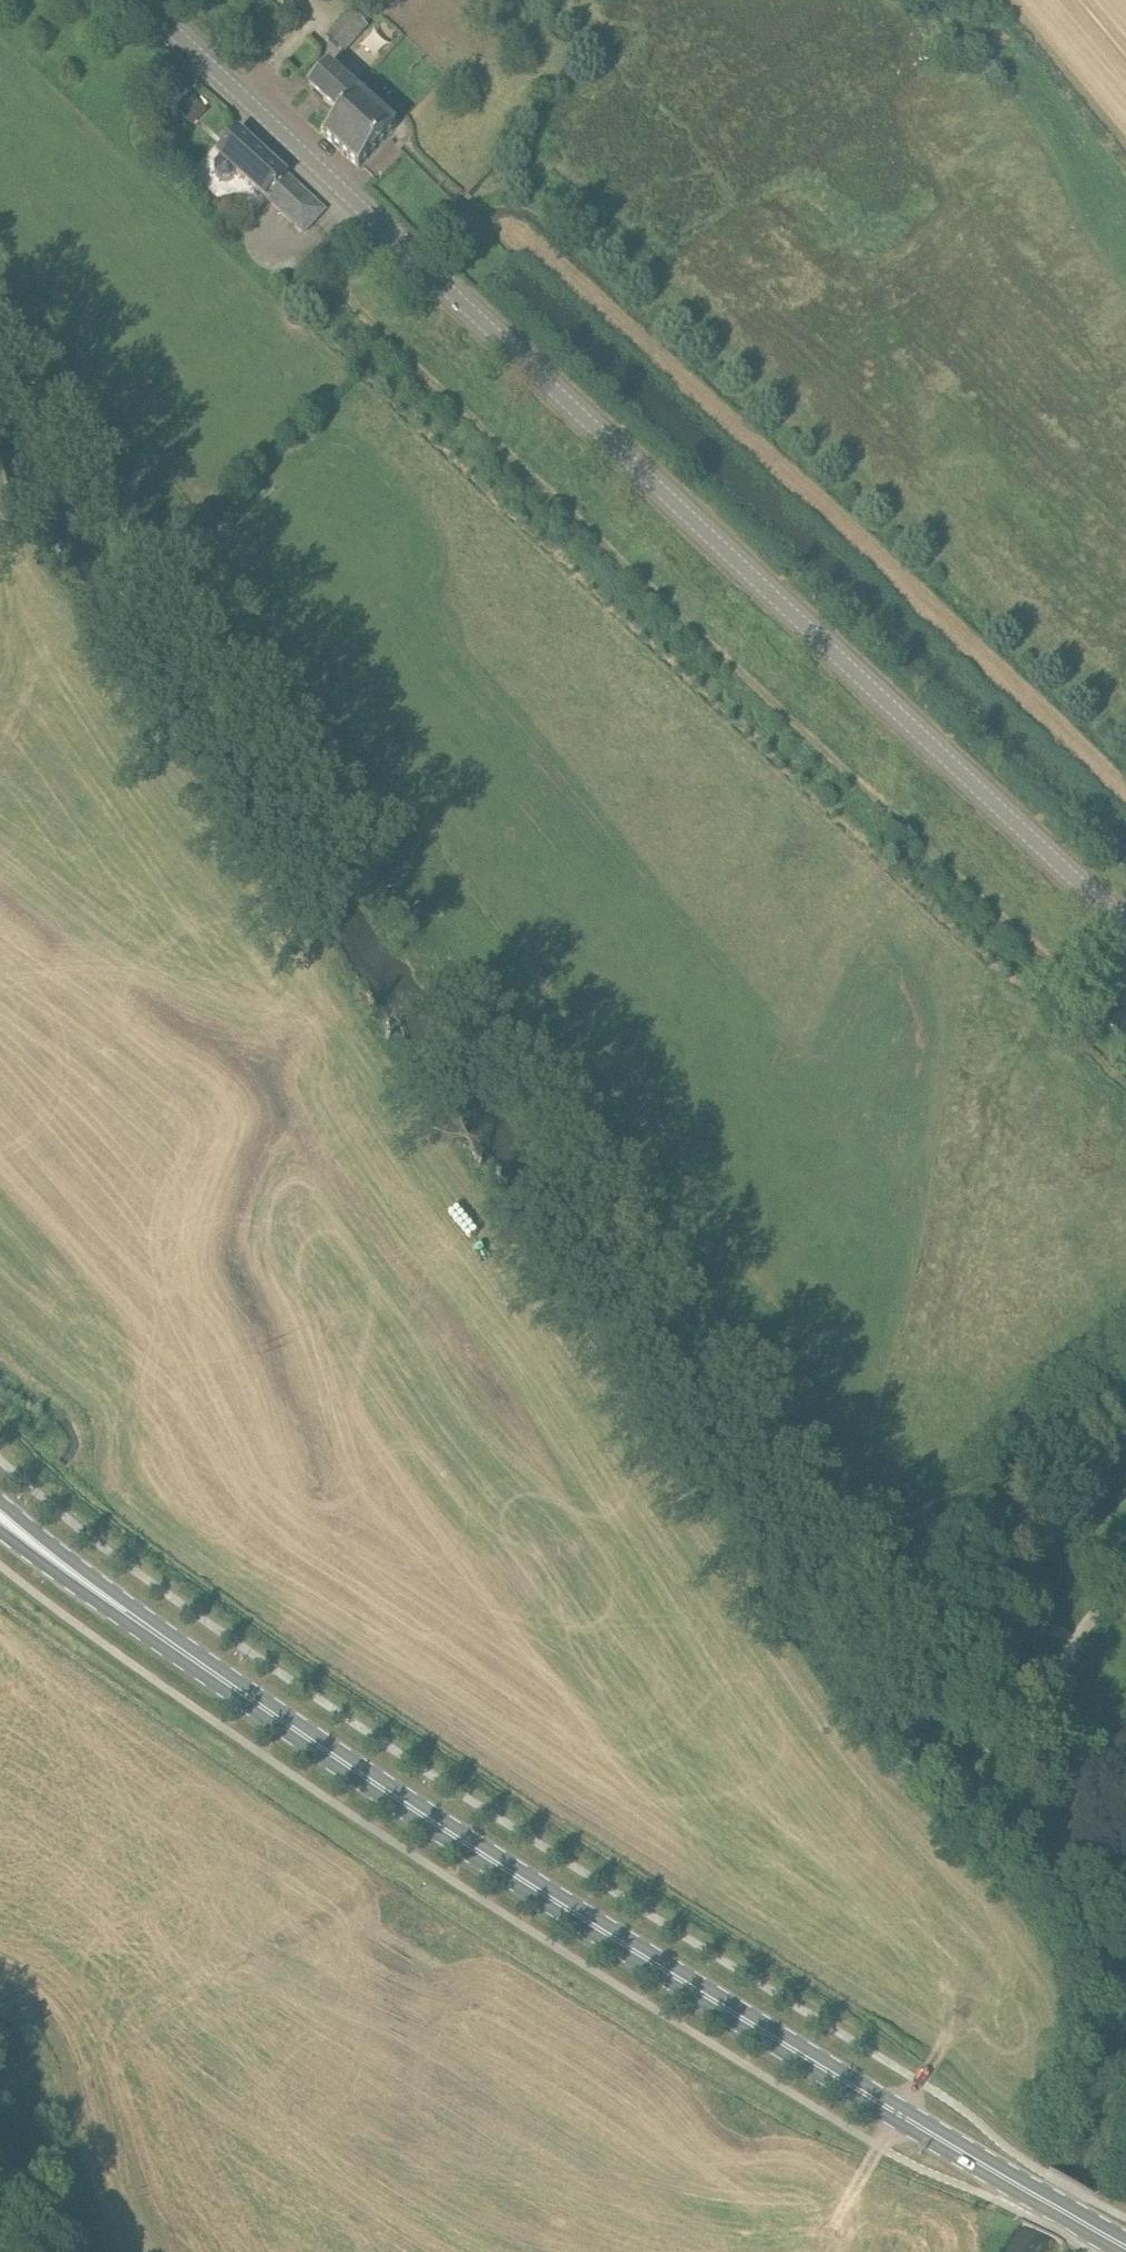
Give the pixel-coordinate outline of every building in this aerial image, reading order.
[(332,31),(327,37),(345,53),(368,26),(350,10),(332,31)] [(360,168),(397,127),(331,64),(310,86),(343,117),(325,136),(360,168)] [(188,98),(178,109),(194,124),(207,111),(190,95),(188,98)] [(220,156),(215,162),(215,171),(222,178),(232,177),(237,172),(302,233),(309,226),(324,210),(323,209),(287,176),(289,174),(240,129),(217,153),(220,156)]
